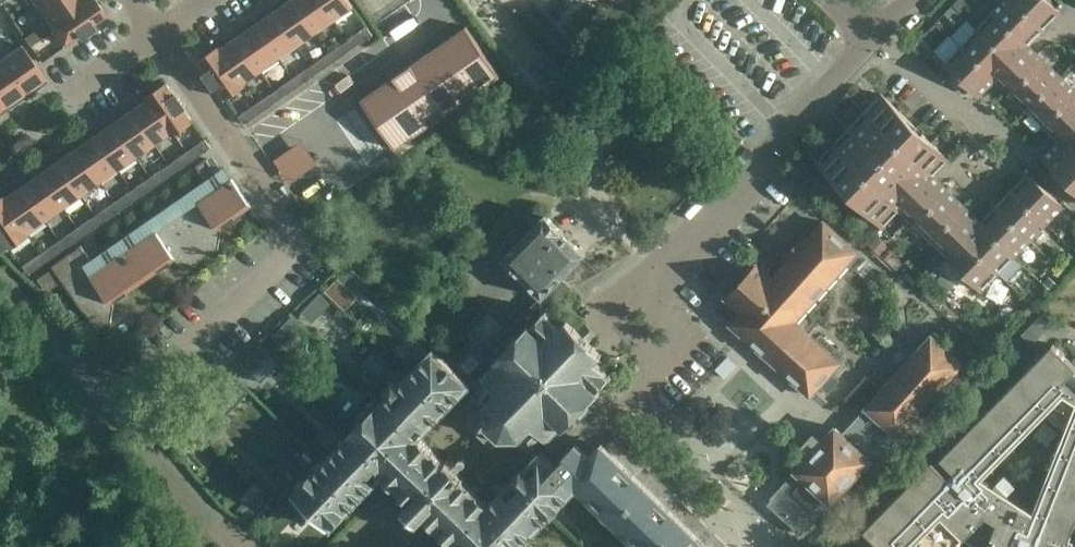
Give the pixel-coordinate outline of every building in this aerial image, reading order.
[(26,41),(85,0),(40,0),(35,3),(47,21),(24,37),(26,41)] [(26,41),(30,46),(53,30),(62,43),(79,32),(105,14),(95,0),(85,0),(26,41)] [(272,8),(297,44),(315,31),(294,0),(284,0),(283,1),(284,3),(275,10),(273,7),(272,8)] [(315,31),(334,19),(321,0),(294,0),(315,31)] [(334,19),(353,6),(349,0),(321,0),(334,19)] [(994,78),(1049,132),(1058,141),(1042,157),(1074,190),(1074,91),(1035,52),(1027,44),(1060,12),(1060,11),(1049,0),(1004,0),(944,61),(978,95),(994,78)] [(255,20),(254,21),(279,57),(297,44),(272,8),(264,13),(266,17),(257,23),(255,20)] [(236,33),(236,34),(261,70),(279,57),(254,21),(246,26),(248,29),(239,35),(236,33)] [(501,75),(467,25),(362,97),(396,147),(501,75)] [(367,26),(354,35),(360,43),(373,34),(367,26)] [(218,45),(217,46),(244,85),(246,85),(243,82),(261,70),(236,34),(228,39),(229,42),(220,48),(218,45)] [(330,52),(335,60),(348,51),(342,43),(330,52)] [(21,44),(1,58),(26,94),(27,93),(25,91),(33,85),(35,88),(45,81),(46,80),(21,44)] [(244,85),(217,46),(199,59),(226,98),(244,85)] [(335,60),(330,52),(317,61),(323,69),(335,60)] [(0,59),(0,98),(7,108),(7,107),(6,104),(15,98),(17,100),(26,94),(1,58),(0,59)] [(299,86),(311,77),(306,69),(293,77),(299,86)] [(286,95),(299,86),(293,77),(280,86),(286,95)] [(165,82),(147,95),(174,134),(193,121),(166,82),(165,82)] [(981,221),(941,183),(933,175),(949,159),(881,93),(816,160),(883,226),(899,209),(982,289),(1062,206),(1028,173),(989,214),(981,221)] [(269,94),(255,104),(261,112),(275,102),(269,94)] [(137,102),(129,107),(154,144),(171,132),(173,134),(174,134),(147,95),(146,95),(148,98),(139,105),(137,102)] [(239,116),(244,124),(261,112),(255,104),(239,116)] [(119,115),(111,120),(136,156),(154,144),(129,107),(128,108),(130,111),(121,117),(119,115)] [(100,127),(92,133),(118,169),(136,156),(111,120),(109,121),(112,124),(102,130),(100,127)] [(82,140),(74,146),(99,182),(118,169),(92,133),(91,134),(93,136),(84,143),(82,140)] [(205,139),(189,150),(194,158),(211,147),(205,139)] [(58,157),(56,158),(82,194),(99,182),(74,146),(67,151),(68,153),(59,160),(58,157)] [(174,160),(180,168),(194,158),(189,150),(174,160)] [(39,170),(38,171),(63,207),(82,194),(56,158),(48,163),(50,166),(41,173),(39,170)] [(109,323),(112,306),(110,302),(172,259),(174,261),(192,264),(215,248),(218,232),(216,228),(246,208),(217,166),(210,170),(203,159),(194,165),(201,176),(86,255),(79,245),(47,267),(49,268),(37,276),(45,289),(61,279),(97,332),(109,323)] [(169,176),(163,168),(150,177),(155,185),(169,176)] [(21,183),(20,183),(45,220),(63,207),(38,171),(30,176),(32,179),(23,185),(21,183)] [(143,194),(155,185),(150,177),(137,185),(143,194)] [(3,195),(1,196),(29,235),(30,234),(27,231),(45,220),(20,183),(12,189),(14,191),(4,198),(3,195)] [(126,193),(114,202),(119,211),(132,201),(126,193)] [(1,196),(0,197),(0,244),(3,248),(8,245),(10,248),(29,235),(1,196)] [(101,211),(107,219),(119,211),(114,202),(101,211)] [(541,296),(536,301),(546,310),(570,286),(561,276),(584,252),(564,233),(565,232),(545,213),(502,257),(541,296)] [(90,218),(76,228),(82,236),(96,227),(90,218)] [(731,323),(798,383),(833,344),(821,333),(816,338),(795,319),(857,250),(824,219),(808,238),(804,234),(785,255),(788,259),(772,277),(756,262),(726,296),(742,311),(731,323)] [(65,236),(70,245),(82,236),(76,228),(65,236)] [(54,244),(40,253),(45,262),(59,252),(54,244)] [(40,253),(37,255),(23,265),(28,273),(45,262),(40,253)] [(338,277),(324,291),(345,310),(358,296),(338,277)] [(331,304),(319,293),(301,312),(312,323),(331,304)] [(473,337),(449,362),(470,384),(476,389),(475,391),(473,397),(472,401),(471,408),(471,413),(471,425),(493,445),(500,438),(503,438),(503,436),(521,438),(521,440),(524,440),(531,447),(543,435),(545,437),(543,439),(546,441),(548,439),(549,442),(552,439),(550,437),(561,424),(564,428),(567,424),(566,422),(576,413),(580,417),(590,407),(585,403),(598,390),(596,388),(610,373),(595,358),(602,352),(590,340),(595,333),(591,329),(586,324),(580,330),(567,318),(561,324),(546,310),(536,301),(507,331),(488,313),(468,333),(473,337)] [(302,325),(291,315),(272,335),(283,345),(302,325)] [(833,344),(798,383),(810,394),(812,393),(840,419),(822,439),(814,432),(802,445),(810,452),(767,501),(801,532),(829,501),(831,503),(870,459),(881,469),(918,427),(921,429),(972,372),(962,363),(963,361),(931,333),(880,390),(843,357),(845,355),(833,344)] [(270,352),(260,343),(240,364),(250,373),(270,352)] [(1074,521),(1074,388),(1064,381),(1074,370),(1074,366),(1053,344),(941,458),(954,471),(948,476),(932,460),(864,529),(882,546),(955,546),(967,535),(983,546),(1068,546),(1074,532),(1069,530),(1071,525),(1073,526),(1074,521)] [(577,486),(556,466),(539,450),(488,503),(460,476),(477,459),(482,464),(493,452),(488,448),(469,430),(442,458),(420,437),(470,384),(449,362),(433,347),(432,347),(397,384),(393,380),(385,388),(389,392),(380,402),(370,392),(350,413),(360,422),(294,491),(332,527),(383,474),(410,500),(403,508),(417,521),(425,514),(452,540),(445,546),(534,546),(526,539),(577,486)] [(211,432),(248,392),(229,374),(192,414),(207,428),(211,432)] [(192,414),(185,422),(200,435),(207,428),(192,414)] [(577,486),(641,546),(728,546),(614,437),(606,446),(601,442),(595,448),(584,437),(556,466),(577,486)]
